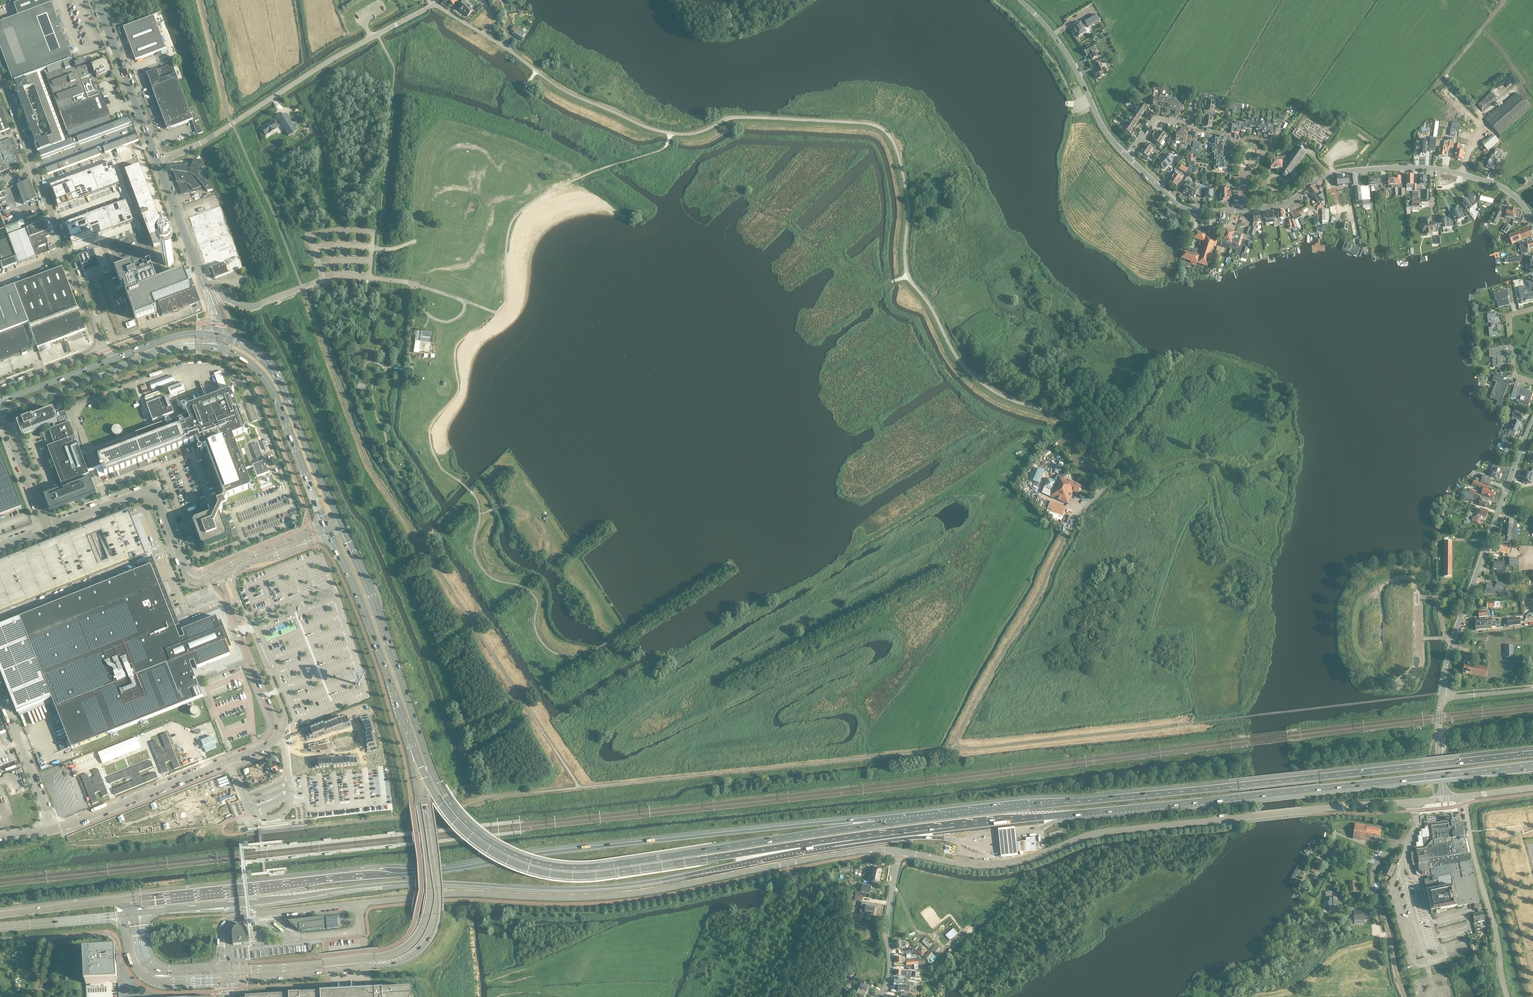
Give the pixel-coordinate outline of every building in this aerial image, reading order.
[(13,83),(40,73),(44,71),(73,60),(52,3),(50,0),(26,0),(14,5),(18,16),(0,23),(0,47),(13,83)] [(458,9),(462,13),(464,15),(465,14),(467,17),(473,11),(464,2),(462,3),(458,7),(459,8),(458,9)] [(166,49),(154,16),(123,27),(135,60),(160,51),(166,49)] [(1079,23),(1073,27),(1075,31),(1074,31),(1075,31),(1076,33),(1079,37),(1086,32),(1084,28),(1087,26),(1088,28),(1097,23),(1094,17),(1079,25),(1079,23)] [(503,24),(499,29),(496,33),(505,39),(507,35),(502,31),(505,26),(503,24)] [(523,37),(525,34),(517,28),(514,26),(511,30),(514,33),(512,35),(522,41),(524,38),(523,37)] [(511,41),(518,46),(520,43),(513,38),(511,41)] [(1095,52),(1096,51),(1092,45),(1083,50),(1087,57),(1089,55),(1092,60),(1098,57),(1095,52)] [(84,61),(75,65),(86,96),(96,92),(92,83),(92,82),(93,82),(96,80),(97,80),(97,79),(97,80),(110,75),(112,74),(106,59),(91,64),(95,73),(91,75),(89,75),(84,61)] [(73,60),(44,71),(59,112),(88,101),(86,96),(73,60)] [(172,64),(146,74),(152,89),(178,80),(172,64)] [(1096,71),(1094,73),(1094,74),(1094,75),(1095,78),(1096,78),(1097,79),(1106,75),(1103,68),(1100,64),(1094,66),(1096,71)] [(12,83),(37,152),(65,141),(40,73),(13,83),(12,83)] [(178,80),(152,89),(167,130),(192,121),(197,135),(203,133),(193,107),(189,109),(178,80)] [(96,92),(86,96),(88,101),(102,96),(100,91),(99,92),(98,91),(97,92),(96,92)] [(1499,135),(1530,108),(1516,93),(1499,109),(1498,108),(1485,119),(1499,135)] [(88,101),(59,112),(67,132),(69,138),(112,122),(110,117),(102,96),(88,101)] [(1216,103),(1217,99),(1211,99),(1210,102),(1206,101),(1205,104),(1201,103),(1201,106),(1215,108),(1215,103),(1216,103)] [(1299,108),(1302,103),(1297,99),(1293,105),(1299,108)] [(1179,102),(1177,115),(1179,115),(1180,111),(1183,111),(1185,101),(1184,101),(1183,103),(1179,102)] [(9,129),(0,104),(0,132),(9,129)] [(1137,105),(1136,107),(1146,113),(1147,111),(1145,110),(1147,108),(1141,104),(1139,107),(1137,105)] [(1214,112),(1215,108),(1201,106),(1200,108),(1205,109),(1204,114),(1209,115),(1215,116),(1215,112),(1214,112)] [(1144,115),(1146,113),(1136,107),(1135,108),(1137,109),(1135,112),(1141,116),(1143,114),(1144,115)] [(1132,114),(1131,115),(1140,122),(1141,120),(1140,118),(1141,116),(1135,112),(1133,115),(1132,114)] [(278,119),(278,120),(274,122),(273,121),(261,128),(266,136),(278,128),(277,127),(281,124),(288,136),(297,130),(286,114),(278,119)] [(1131,115),(1130,117),(1131,118),(1130,121),(1135,125),(1137,122),(1139,124),(1140,122),(1131,115)] [(1214,119),(1215,116),(1209,115),(1208,118),(1203,117),(1203,120),(1199,119),(1199,122),(1213,123),(1213,119),(1214,119)] [(1134,127),(1135,125),(1130,121),(1128,123),(1126,122),(1125,124),(1134,130),(1136,128),(1134,127)] [(1212,128),(1213,123),(1199,122),(1198,124),(1203,125),(1202,127),(1207,128),(1207,131),(1221,133),(1221,132),(1213,131),(1213,128),(1212,128)] [(1241,123),(1239,123),(1237,123),(1237,125),(1230,125),(1230,133),(1235,133),(1234,138),(1237,138),(1237,134),(1239,134),(1239,131),(1241,131),(1241,123)] [(1125,124),(1124,125),(1126,126),(1124,129),(1130,133),(1131,131),(1133,132),(1134,130),(1125,124)] [(1271,124),(1267,124),(1267,132),(1268,132),(1268,135),(1270,135),(1270,139),(1273,139),(1273,135),(1276,135),(1276,134),(1277,134),(1277,130),(1278,130),(1279,127),(1271,126),(1271,124)] [(1180,142),(1183,128),(1181,128),(1180,132),(1177,132),(1176,136),(1173,136),(1172,142),(1175,142),(1176,141),(1180,142)] [(1188,134),(1185,133),(1186,129),(1183,128),(1180,142),(1185,143),(1185,144),(1190,145),(1192,136),(1187,135),(1188,134)] [(1167,137),(1169,135),(1164,131),(1162,133),(1159,131),(1157,133),(1153,131),(1152,132),(1164,141),(1166,137),(1167,137)] [(1161,145),(1164,141),(1152,132),(1151,134),(1154,137),(1153,139),(1157,142),(1155,144),(1160,148),(1162,145),(1161,145)] [(1417,134),(1417,136),(1417,144),(1420,144),(1419,154),(1426,155),(1426,141),(1420,140),(1421,136),(1420,136),(1420,134),(1417,134)] [(1488,151),(1499,141),(1494,135),(1482,145),(1488,151)] [(1290,141),(1296,146),(1299,143),(1300,141),(1294,136),(1290,141)] [(1440,147),(1438,156),(1439,156),(1439,157),(1442,157),(1442,156),(1445,157),(1446,152),(1448,153),(1448,147),(1451,147),(1453,148),(1454,143),(1453,143),(1454,138),(1448,137),(1447,141),(1444,141),(1443,148),(1440,147)] [(0,142),(0,172),(15,166),(20,164),(16,153),(15,149),(11,138),(0,142)] [(1154,149),(1156,147),(1151,143),(1150,146),(1147,144),(1145,146),(1144,145),(1142,147),(1151,153),(1154,149)] [(1148,157),(1151,153),(1142,147),(1141,149),(1143,150),(1141,152),(1144,154),(1142,157),(1147,160),(1149,157),(1148,157)] [(1272,158),(1271,169),(1275,169),(1276,169),(1282,170),(1284,171),(1283,172),(1282,174),(1283,176),(1284,176),(1286,176),(1288,175),(1288,174),(1290,175),(1294,178),(1297,174),(1293,171),(1306,153),(1300,149),(1298,147),(1291,157),(1290,156),(1281,156),(1281,159),(1272,158)] [(1494,169),(1497,160),(1496,160),(1498,157),(1501,158),(1503,152),(1496,149),(1494,155),(1492,155),(1491,158),(1490,158),(1488,167),(1494,169)] [(1462,160),(1464,152),(1456,150),(1454,158),(1462,160)] [(1166,154),(1158,164),(1164,169),(1173,160),(1166,154)] [(181,165),(169,166),(171,171),(173,171),(176,179),(176,180),(176,182),(177,183),(181,194),(184,193),(184,194),(191,191),(203,187),(206,190),(207,192),(213,191),(203,169),(204,168),(201,161),(194,162),(193,162),(192,164),(189,164),(181,165)] [(112,162),(50,186),(58,207),(120,184),(112,162)] [(139,166),(132,169),(130,170),(125,171),(140,211),(154,247),(168,242),(139,166)] [(1177,179),(1179,176),(1179,175),(1178,175),(1179,173),(1176,171),(1174,173),(1169,182),(1173,184),(1176,179),(1177,179)] [(1177,186),(1182,178),(1184,176),(1179,173),(1178,175),(1179,175),(1179,176),(1177,179),(1176,179),(1173,184),(1177,186)] [(1362,201),(1361,187),(1357,187),(1357,182),(1358,182),(1357,178),(1356,179),(1356,174),(1349,175),(1350,184),(1351,184),(1351,187),(1353,187),(1353,189),(1354,189),(1355,202),(1362,201),(1363,201),(1362,201)] [(1350,184),(1349,175),(1336,176),(1337,187),(1350,185),(1350,184)] [(1419,185),(1417,185),(1417,191),(1420,191),(1420,187),(1422,187),(1422,185),(1426,185),(1425,186),(1426,186),(1426,176),(1425,176),(1425,175),(1423,175),(1422,176),(1419,176),(1419,185)] [(1413,176),(1406,176),(1406,185),(1406,188),(1413,188),(1412,191),(1417,192),(1417,191),(1417,185),(1413,185),(1413,176)] [(1188,194),(1193,185),(1190,184),(1190,183),(1192,180),(1187,177),(1183,184),(1186,185),(1183,191),(1184,192),(1184,193),(1186,195),(1187,194),(1188,194)] [(1370,190),(1375,189),(1375,186),(1374,178),(1368,178),(1369,187),(1361,187),(1362,201),(1363,201),(1362,201),(1363,207),(1366,210),(1370,209),(1371,203),(1370,200),(1371,200),(1370,190)] [(29,180),(16,185),(17,188),(24,204),(36,200),(29,180)] [(1201,194),(1202,186),(1199,184),(1197,187),(1196,187),(1193,185),(1188,194),(1189,195),(1189,196),(1191,198),(1193,197),(1194,198),(1197,192),(1201,194)] [(1307,190),(1312,197),(1313,196),(1319,192),(1314,185),(1307,190)] [(1229,199),(1229,196),(1231,196),(1231,194),(1230,192),(1231,192),(1231,190),(1229,190),(1229,187),(1223,187),(1223,189),(1220,189),(1220,201),(1226,201),(1226,199),(1229,199)] [(1213,199),(1214,190),(1205,189),(1204,198),(1209,199),(1209,200),(1211,200),(1212,199),(1213,199)] [(1320,191),(1319,192),(1313,196),(1320,205),(1325,201),(1322,198),(1324,197),(1320,191)] [(1466,210),(1467,211),(1469,210),(1469,211),(1473,209),(1472,208),(1474,207),(1473,206),(1478,203),(1474,198),(1475,197),(1470,192),(1468,195),(1470,198),(1469,200),(1468,199),(1467,200),(1466,199),(1463,202),(1463,203),(1462,204),(1466,210)] [(1495,199),(1480,195),(1478,201),(1493,205),(1495,199)] [(126,201),(65,224),(64,224),(72,245),(134,221),(126,201)] [(1465,210),(1466,210),(1462,204),(1459,206),(1461,210),(1459,211),(1459,210),(1457,211),(1457,210),(1453,211),(1453,212),(1452,213),(1454,220),(1455,222),(1457,221),(1457,222),(1461,220),(1461,219),(1462,219),(1462,218),(1467,217),(1465,210)] [(192,216),(189,217),(189,218),(190,218),(193,226),(193,227),(207,265),(208,265),(211,273),(222,269),(223,270),(223,269),(230,267),(236,283),(238,284),(238,286),(240,285),(241,286),(242,286),(241,285),(248,283),(219,207),(192,217),(192,216)] [(1505,216),(1505,218),(1521,222),(1523,217),(1521,216),(1522,211),(1516,210),(1516,209),(1508,207),(1507,210),(1505,215),(1505,216)] [(1496,223),(1503,211),(1498,209),(1492,221),(1496,223)] [(1167,217),(1174,222),(1178,215),(1169,210),(1167,215),(1163,213),(1161,217),(1166,220),(1167,217)] [(1279,226),(1278,216),(1274,217),(1274,212),(1274,211),(1273,211),(1272,211),(1272,212),(1263,213),(1264,220),(1265,219),(1265,223),(1274,222),(1274,227),(1279,226)] [(1257,223),(1261,222),(1260,213),(1253,214),(1253,217),(1252,217),(1251,220),(1254,221),(1254,222),(1252,227),(1251,227),(1249,228),(1247,234),(1255,236),(1257,229),(1256,228),(1257,223)] [(1453,220),(1454,220),(1452,213),(1449,214),(1449,219),(1448,219),(1447,218),(1445,219),(1445,218),(1441,218),(1441,219),(1439,219),(1440,225),(1440,226),(1440,229),(1442,228),(1442,229),(1446,229),(1446,228),(1448,228),(1448,227),(1453,227),(1453,220)] [(1220,219),(1219,223),(1222,223),(1222,225),(1226,225),(1226,223),(1226,221),(1227,221),(1228,214),(1221,214),(1220,219)] [(1430,218),(1423,219),(1424,224),(1422,225),(1423,232),(1425,232),(1425,235),(1427,235),(1427,236),(1430,235),(1430,234),(1432,234),(1432,231),(1437,231),(1436,223),(1431,224),(1430,218)] [(44,222),(26,229),(29,238),(48,231),(44,222)] [(7,235),(15,232),(21,230),(18,223),(4,228),(7,235)] [(1504,226),(1501,230),(1506,234),(1511,227),(1507,225),(1506,228),(1504,226)] [(1508,235),(1510,241),(1512,245),(1521,241),(1521,242),(1518,243),(1522,255),(1524,254),(1524,255),(1529,256),(1527,249),(1528,249),(1532,248),(1532,241),(1532,237),(1532,236),(1532,235),(1529,227),(1518,231),(1508,235)] [(8,236),(15,256),(18,263),(36,257),(25,229),(15,233),(8,236)] [(1192,235),(1194,236),(1193,239),(1203,242),(1200,250),(1194,248),(1193,250),(1185,247),(1184,251),(1183,251),(1181,259),(1207,267),(1216,240),(1206,237),(1207,235),(1194,230),(1192,235)] [(48,231),(29,238),(33,247),(47,242),(45,237),(49,235),(48,231)] [(1225,231),(1221,242),(1231,245),(1235,234),(1225,231)] [(1231,245),(1230,249),(1236,251),(1235,255),(1239,257),(1242,247),(1239,246),(1243,236),(1235,234),(1231,245)] [(2,269),(17,264),(7,238),(0,241),(0,264),(2,269)] [(1357,245),(1345,240),(1340,250),(1357,258),(1362,247),(1357,245)] [(48,242),(47,242),(33,247),(36,256),(55,250),(53,246),(53,245),(51,246),(50,245),(49,245),(48,242)] [(99,264),(94,251),(93,250),(92,250),(79,255),(78,255),(78,256),(77,256),(77,257),(78,257),(83,270),(83,271),(84,271),(85,271),(98,266),(99,266),(99,265),(99,264)] [(171,256),(168,255),(165,257),(164,258),(163,260),(163,261),(163,262),(164,264),(165,265),(167,266),(168,266),(169,266),(170,266),(171,265),(172,264),(173,263),(174,262),(174,260),(173,258),(172,257),(171,256)] [(137,265),(133,266),(116,272),(122,288),(124,287),(128,296),(140,292),(136,282),(138,281),(136,275),(141,273),(139,268),(137,265)] [(61,268),(14,286),(37,348),(39,353),(46,351),(53,348),(51,343),(76,334),(81,332),(85,330),(80,319),(61,268)] [(144,272),(141,273),(136,275),(138,281),(136,282),(140,292),(158,285),(152,269),(148,270),(148,269),(143,271),(144,272)] [(191,278),(190,274),(185,276),(185,275),(158,285),(140,292),(128,296),(136,319),(156,312),(152,301),(189,287),(186,279),(191,278)] [(1518,288),(1521,299),(1525,298),(1526,301),(1532,299),(1532,284),(1528,282),(1530,290),(1526,290),(1526,287),(1518,288)] [(191,289),(158,301),(161,310),(162,310),(162,315),(165,314),(168,314),(172,313),(176,311),(180,309),(184,307),(188,305),(189,306),(200,302),(193,283),(190,285),(191,289)] [(0,291),(0,334),(27,323),(13,286),(0,291)] [(1507,289),(1494,293),(1496,300),(1497,299),(1499,307),(1509,305),(1508,303),(1513,302),(1510,289),(1507,290),(1507,289)] [(1495,313),(1487,314),(1488,318),(1487,318),(1488,323),(1491,323),(1491,327),(1488,328),(1489,337),(1498,336),(1498,331),(1501,331),(1501,328),(1500,317),(1495,318),(1495,313)] [(134,320),(125,323),(127,328),(136,325),(134,320)] [(4,361),(15,357),(14,357),(21,354),(22,355),(27,353),(26,352),(31,350),(23,327),(0,335),(0,362),(3,361),(4,361)] [(415,341),(414,352),(419,353),(420,341),(421,341),(423,332),(416,331),(415,341)] [(1498,367),(1498,371),(1501,370),(1501,367),(1501,364),(1506,364),(1505,357),(1504,355),(1503,355),(1502,351),(1503,351),(1503,348),(1489,349),(1490,357),(1492,357),(1493,368),(1498,367)] [(219,373),(215,374),(216,378),(221,391),(227,388),(221,372),(219,373)] [(1495,407),(1502,410),(1505,402),(1502,401),(1508,385),(1502,382),(1504,378),(1507,378),(1507,374),(1494,375),(1492,381),(1501,385),(1498,391),(1496,391),(1492,399),(1497,401),(1495,407)] [(161,382),(163,388),(178,383),(175,377),(161,382)] [(182,382),(167,387),(170,395),(185,390),(182,382)] [(1520,400),(1519,403),(1528,406),(1532,393),(1527,391),(1528,390),(1520,388),(1515,386),(1511,396),(1514,397),(1514,394),(1518,396),(1518,394),(1525,397),(1523,401),(1520,400)] [(206,446),(233,436),(244,432),(247,434),(250,433),(249,430),(245,429),(245,428),(240,416),(241,416),(239,411),(240,410),(240,408),(240,406),(238,406),(237,406),(232,394),(234,390),(233,388),(230,388),(229,392),(188,407),(184,406),(182,407),(183,409),(186,411),(188,415),(197,440),(200,446),(198,449),(199,452),(201,451),(203,447),(206,446)] [(146,402),(147,401),(147,403),(161,397),(159,391),(145,396),(145,397),(144,398),(146,402)] [(168,397),(147,405),(153,421),(174,414),(168,397)] [(188,398),(177,402),(179,407),(190,402),(188,398)] [(245,404),(252,422),(257,420),(251,402),(245,404)] [(22,421),(17,423),(19,428),(22,436),(28,433),(28,434),(29,434),(30,434),(30,433),(33,432),(32,431),(47,426),(58,422),(55,414),(53,409),(33,417),(22,421)] [(1517,433),(1520,425),(1520,423),(1519,423),(1521,419),(1522,420),(1524,414),(1515,410),(1512,415),(1513,416),(1511,420),(1512,420),(1508,429),(1509,430),(1509,429),(1510,430),(1508,434),(1505,433),(1504,437),(1513,440),(1515,440),(1516,437),(1514,436),(1516,432),(1517,433)] [(65,411),(55,414),(58,422),(47,426),(54,445),(75,437),(65,411)] [(99,477),(121,468),(197,440),(188,415),(136,434),(139,442),(98,457),(102,468),(97,470),(99,477)] [(112,428),(112,430),(112,432),(113,433),(114,435),(116,435),(117,436),(119,435),(120,434),(121,432),(122,430),(121,429),(120,427),(119,426),(117,426),(115,426),(113,427),(112,428)] [(233,436),(206,446),(224,495),(228,496),(249,488),(253,490),(255,489),(254,486),(251,485),(233,436)] [(75,437),(54,445),(48,447),(63,489),(90,479),(90,480),(91,479),(91,478),(91,479),(94,478),(86,455),(82,456),(75,437)] [(1513,442),(1513,440),(1504,437),(1504,438),(1503,438),(1501,442),(1502,443),(1502,444),(1501,446),(1500,448),(1500,449),(1500,450),(1504,451),(1504,452),(1508,453),(1509,451),(1511,445),(1510,445),(1511,441),(1513,442)] [(252,445),(258,461),(263,459),(257,443),(252,445)] [(14,510),(14,511),(22,508),(20,503),(19,503),(4,465),(0,453),(0,515),(14,510)] [(253,466),(257,477),(269,473),(264,461),(253,466)] [(1053,472),(1059,474),(1060,473),(1064,463),(1057,461),(1053,472)] [(1039,467),(1033,481),(1040,484),(1046,470),(1039,467)] [(1500,470),(1495,469),(1495,468),(1491,470),(1492,473),(1491,476),(1500,479),(1501,474),(1500,473),(1499,472),(1500,470)] [(1527,472),(1524,481),(1532,483),(1532,480),(1532,474),(1527,472)] [(1492,478),(1483,475),(1480,482),(1490,486),(1493,478),(1492,478)] [(1062,477),(1054,498),(1068,504),(1073,491),(1078,493),(1082,485),(1062,477)] [(90,479),(63,489),(45,496),(50,511),(66,505),(65,504),(71,502),(72,502),(73,502),(73,501),(74,500),(75,501),(95,494),(90,480),(90,479)] [(1472,483),(1483,488),(1481,494),(1493,498),(1495,492),(1488,490),(1489,487),(1474,480),(1472,483)] [(1053,491),(1044,488),(1042,493),(1051,497),(1053,491)] [(1464,500),(1473,500),(1474,499),(1478,501),(1477,504),(1482,505),(1489,508),(1491,502),(1484,500),(1480,499),(1481,496),(1476,494),(1469,492),(1463,490),(1459,492),(1464,500)] [(228,496),(224,495),(222,501),(217,502),(219,507),(216,513),(219,514),(222,508),(226,506),(225,502),(228,496)] [(1050,500),(1045,513),(1061,519),(1066,507),(1050,500)] [(0,560),(0,612),(146,554),(128,509),(91,524),(0,560)] [(1473,516),(1471,521),(1479,524),(1482,516),(1486,517),(1488,511),(1481,509),(1478,515),(1478,514),(1476,517),(1473,516)] [(195,521),(193,523),(202,545),(204,547),(226,538),(228,536),(219,514),(216,513),(195,521)] [(1512,543),(1514,520),(1504,519),(1502,542),(1512,543)] [(1444,577),(1451,577),(1452,541),(1444,541),(1444,577)] [(1509,553),(1510,545),(1502,544),(1501,552),(1509,553)] [(0,626),(0,670),(17,712),(44,702),(46,706),(52,703),(51,702),(53,701),(72,749),(203,696),(189,663),(194,661),(197,668),(207,664),(231,655),(229,649),(232,648),(227,634),(221,621),(218,622),(216,617),(182,631),(182,630),(184,638),(180,639),(147,558),(122,568),(125,576),(0,626)] [(1518,566),(1518,558),(1507,558),(1506,566),(1518,566)] [(1494,562),(1493,564),(1494,564),(1493,567),(1499,569),(1498,573),(1499,573),(1498,576),(1503,576),(1504,574),(1505,574),(1507,567),(1504,566),(1504,564),(1503,564),(1494,561),(1494,562)] [(1367,581),(1366,581),(1366,580),(1365,580),(1365,579),(1364,578),(1364,577),(1365,577),(1365,576),(1366,575),(1367,574),(1368,574),(1369,574),(1370,574),(1370,575),(1371,575),(1371,576),(1372,576),(1372,577),(1374,577),(1374,576),(1374,575),(1373,574),(1372,573),(1371,572),(1370,572),(1369,571),(1368,571),(1366,572),(1365,572),(1364,573),(1363,574),(1363,575),(1362,576),(1362,578),(1362,579),(1363,581),(1363,582),(1364,583),(1365,583),(1366,584),(1367,584),(1368,584),(1368,581),(1367,581)] [(1367,581),(1368,581),(1368,584),(1368,581),(1369,581),(1370,581),(1370,580),(1369,580),(1368,580),(1367,580),(1366,580),(1366,579),(1365,578),(1365,577),(1366,576),(1367,575),(1368,575),(1369,575),(1370,575),(1370,576),(1371,576),(1371,577),(1371,578),(1371,579),(1370,579),(1371,580),(1371,579),(1372,578),(1372,577),(1374,577),(1372,577),(1372,576),(1371,576),(1371,575),(1370,575),(1370,574),(1369,574),(1368,574),(1367,574),(1366,575),(1365,576),(1365,577),(1364,577),(1364,578),(1365,579),(1365,580),(1366,580),(1366,581),(1367,581)] [(1485,590),(1495,594),(1496,592),(1502,594),(1505,584),(1497,581),(1496,586),(1488,583),(1485,590)] [(183,605),(172,609),(177,621),(188,617),(183,605)] [(1507,619),(1507,623),(1508,626),(1520,624),(1519,617),(1507,619)] [(1505,657),(1513,657),(1513,645),(1504,645),(1505,657)] [(1486,677),(1488,667),(1472,665),(1472,664),(1469,664),(1469,665),(1464,664),(1463,674),(1470,675),(1486,677)] [(1371,674),(1374,675),(1371,674),(1372,673),(1372,672),(1371,672),(1371,673),(1371,674),(1370,674),(1370,675),(1369,675),(1368,675),(1367,675),(1366,675),(1366,674),(1365,674),(1365,673),(1365,672),(1365,671),(1366,671),(1366,670),(1367,670),(1368,670),(1369,670),(1370,670),(1370,671),(1371,671),(1371,670),(1370,670),(1369,669),(1370,667),(1370,666),(1369,669),(1368,669),(1367,669),(1366,669),(1366,670),(1365,670),(1365,671),(1364,672),(1364,673),(1365,674),(1365,675),(1366,676),(1367,676),(1368,676),(1369,676),(1370,676),(1370,675),(1371,675),(1371,674)] [(189,711),(189,713),(190,714),(191,716),(193,717),(194,717),(196,717),(198,716),(199,715),(200,713),(200,711),(199,709),(198,708),(197,707),(195,706),(193,707),(191,707),(190,709),(189,711)] [(326,732),(349,722),(348,719),(347,715),(324,724),(323,723),(304,731),(306,738),(326,730),(326,732)] [(377,750),(373,733),(374,733),(370,715),(362,717),(367,734),(365,735),(370,752),(373,751),(377,750)] [(146,736),(145,736),(148,744),(168,736),(165,728),(146,736)] [(125,744),(124,745),(127,752),(144,746),(141,738),(140,738),(125,744)] [(170,740),(163,743),(163,744),(168,756),(175,753),(170,740)] [(326,744),(318,745),(318,744),(318,743),(310,745),(311,745),(311,747),(308,747),(308,748),(310,747),(310,749),(309,749),(312,749),(312,751),(311,752),(320,750),(320,752),(319,752),(320,752),(327,751),(326,751),(325,749),(330,749),(329,748),(328,748),(327,746),(328,746),(328,745),(326,746),(325,744),(326,744)] [(158,745),(150,748),(156,761),(163,758),(158,745)] [(103,753),(106,761),(122,754),(119,747),(103,753)] [(78,763),(81,771),(101,763),(98,755),(97,755),(79,763),(78,763)] [(154,777),(146,757),(135,761),(143,781),(154,777)] [(358,765),(357,758),(357,757),(332,760),(332,759),(311,761),(312,766),(312,769),(333,766),(333,768),(358,765)] [(159,765),(162,773),(179,766),(176,759),(175,759),(159,765)] [(277,762),(269,766),(274,774),(279,771),(281,769),(277,762)] [(103,767),(95,770),(100,783),(108,780),(103,767)] [(90,772),(83,775),(88,788),(96,785),(95,785),(91,772),(90,772)] [(119,783),(122,790),(141,783),(138,775),(119,783)] [(92,792),(91,792),(95,800),(111,793),(108,786),(92,792)] [(1414,853),(1411,853),(1412,863),(1415,863),(1417,873),(1420,876),(1425,875),(1427,877),(1427,879),(1425,880),(1424,881),(1425,882),(1425,884),(1426,885),(1425,886),(1426,887),(1425,888),(1427,889),(1426,890),(1427,891),(1431,912),(1436,911),(1436,913),(1440,912),(1447,911),(1447,909),(1457,907),(1457,906),(1474,903),(1479,902),(1469,849),(1467,839),(1464,821),(1460,821),(1460,820),(1454,821),(1454,823),(1451,824),(1451,822),(1428,824),(1426,825),(1426,827),(1425,827),(1425,829),(1420,830),(1421,832),(1419,832),(1419,836),(1417,836),(1417,837),(1418,843),(1416,843),(1416,848),(1414,848),(1414,853)] [(1379,837),(1380,828),(1367,826),(1355,824),(1354,828),(1353,839),(1365,840),(1366,835),(1379,837)] [(998,833),(999,845),(1000,850),(1001,859),(1018,857),(1017,854),(1016,844),(1016,843),(1015,831),(1015,829),(998,831),(998,833)] [(1018,844),(1019,852),(1036,850),(1035,837),(1026,838),(1026,841),(1018,842),(1018,844)] [(1302,850),(1307,856),(1321,844),(1315,839),(1302,850)] [(1286,882),(1295,886),(1305,868),(1297,863),(1286,882)] [(1395,867),(1392,866),(1388,864),(1383,873),(1391,877),(1395,867)] [(869,871),(870,872),(872,872),(871,877),(873,877),(871,882),(876,883),(878,884),(879,879),(880,879),(881,876),(880,876),(880,874),(881,874),(882,872),(881,871),(881,870),(879,869),(871,868),(870,868),(869,871)] [(1385,886),(1390,885),(1388,880),(1381,882),(1382,889),(1386,888),(1385,886)] [(869,894),(870,886),(862,884),(860,892),(869,894)] [(1326,898),(1328,898),(1329,911),(1339,910),(1338,897),(1332,898),(1331,892),(1332,892),(1332,888),(1325,889),(1326,898)] [(862,902),(860,915),(864,916),(864,912),(865,913),(867,913),(867,915),(867,916),(871,917),(871,914),(873,914),(874,907),(865,906),(866,903),(862,902)] [(1478,913),(1473,914),(1475,923),(1478,923),(1484,921),(1484,920),(1483,913),(1481,913),(1481,909),(1482,908),(1481,904),(1479,904),(1479,902),(1474,903),(1475,910),(1478,909),(1478,913)] [(1370,911),(1353,911),(1354,925),(1364,924),(1364,921),(1370,920),(1370,911)] [(340,916),(326,917),(327,928),(341,926),(340,916)] [(324,918),(289,922),(292,924),(292,925),(299,931),(300,931),(301,931),(324,928),(324,923),(324,918)] [(232,934),(232,937),(233,941),(233,945),(243,944),(243,945),(249,944),(250,943),(249,939),(247,939),(241,924),(238,926),(238,925),(237,925),(235,928),(235,927),(233,931),(233,930),(232,933),(232,934)] [(946,935),(950,940),(958,933),(954,928),(946,935)] [(894,942),(895,949),(905,948),(905,945),(906,944),(905,942),(903,941),(894,942)] [(917,951),(922,956),(926,951),(922,947),(917,951)] [(86,984),(86,996),(118,996),(116,950),(108,951),(84,952),(86,984)] [(932,953),(929,951),(924,958),(928,961),(927,962),(931,965),(937,957),(932,953)] [(1410,965),(1408,956),(1402,957),(1405,966),(1410,965)] [(925,959),(906,961),(906,965),(914,964),(914,969),(918,969),(918,965),(925,964),(925,959)] [(855,977),(853,980),(858,983),(859,983),(860,983),(857,989),(858,989),(866,993),(867,991),(868,991),(869,989),(869,988),(863,985),(865,981),(855,977)] [(894,980),(893,985),(901,985),(902,985),(913,986),(914,983),(907,982),(907,978),(898,978),(898,980),(894,980)] [(320,993),(320,996),(411,996),(411,988),(368,990),(320,993)]
